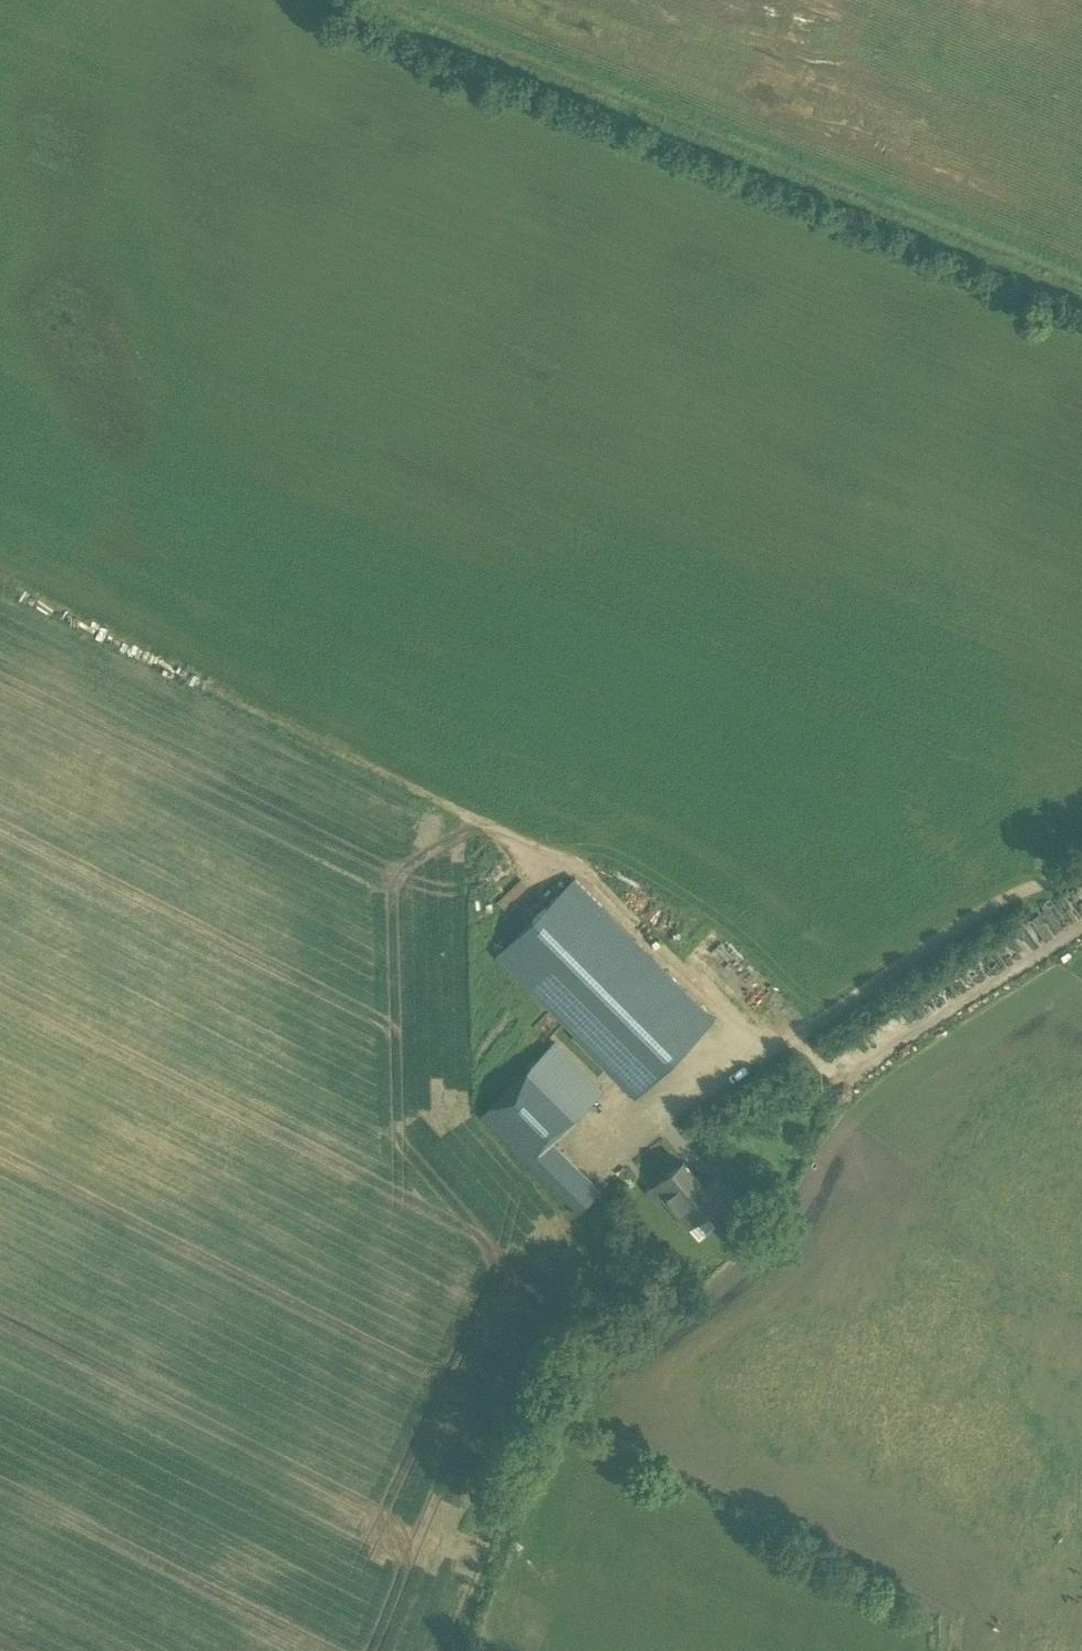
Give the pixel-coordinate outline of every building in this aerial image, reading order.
[(575,1033),(572,1035),(633,1099),(714,1018),(575,878),(497,952),(575,1033)] [(578,1212),(602,1188),(553,1138),(605,1089),(555,1039),(481,1114),(578,1212)] [(704,1186),(683,1160),(653,1186),(688,1227),(706,1212),(716,1224),(740,1203),(717,1175),(704,1186)]
